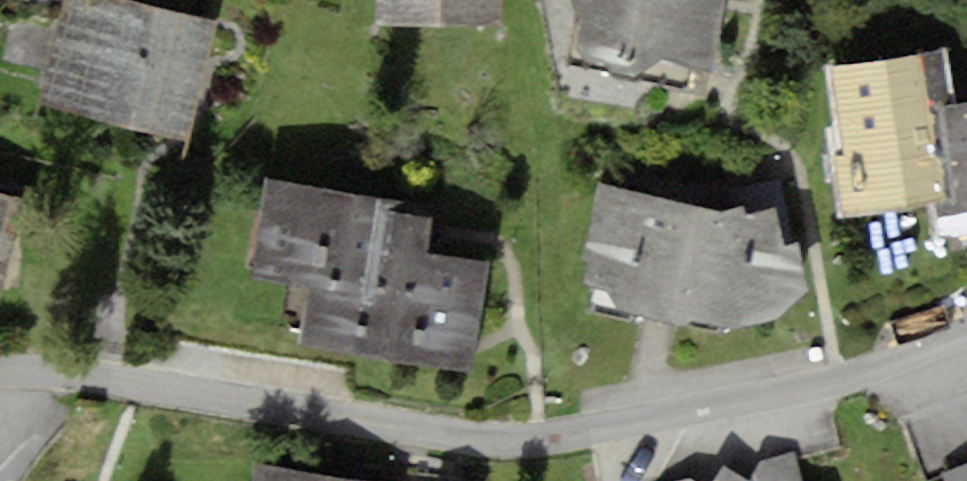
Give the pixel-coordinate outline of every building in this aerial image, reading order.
[(140,0),(71,0),(45,105),(190,140),(220,19),(140,0)] [(386,28),(507,25),(506,0),(385,0),(386,28)] [(584,14),(580,42),(709,63),(728,0),(578,0),(584,14)] [(835,63),(858,212),(942,199),(966,195),(966,191),(951,104),(943,46),(835,63)] [(951,104),(966,191),(966,101),(951,104)] [(394,197),(270,179),(255,279),(313,287),(379,297),(393,208),(394,197)] [(818,237),(604,189),(580,298),(725,328),(790,319),(810,292),(818,237)] [(0,191),(0,306),(4,307),(26,196),(0,191)] [(942,199),(947,227),(966,224),(966,195),(942,199)] [(436,215),(393,208),(379,297),(313,287),(305,345),(391,356),(484,352),(491,260),(430,252),(436,215)] [(676,480),(804,480),(796,450),(676,480)] [(260,464),(257,480),(363,480),(260,464)]
